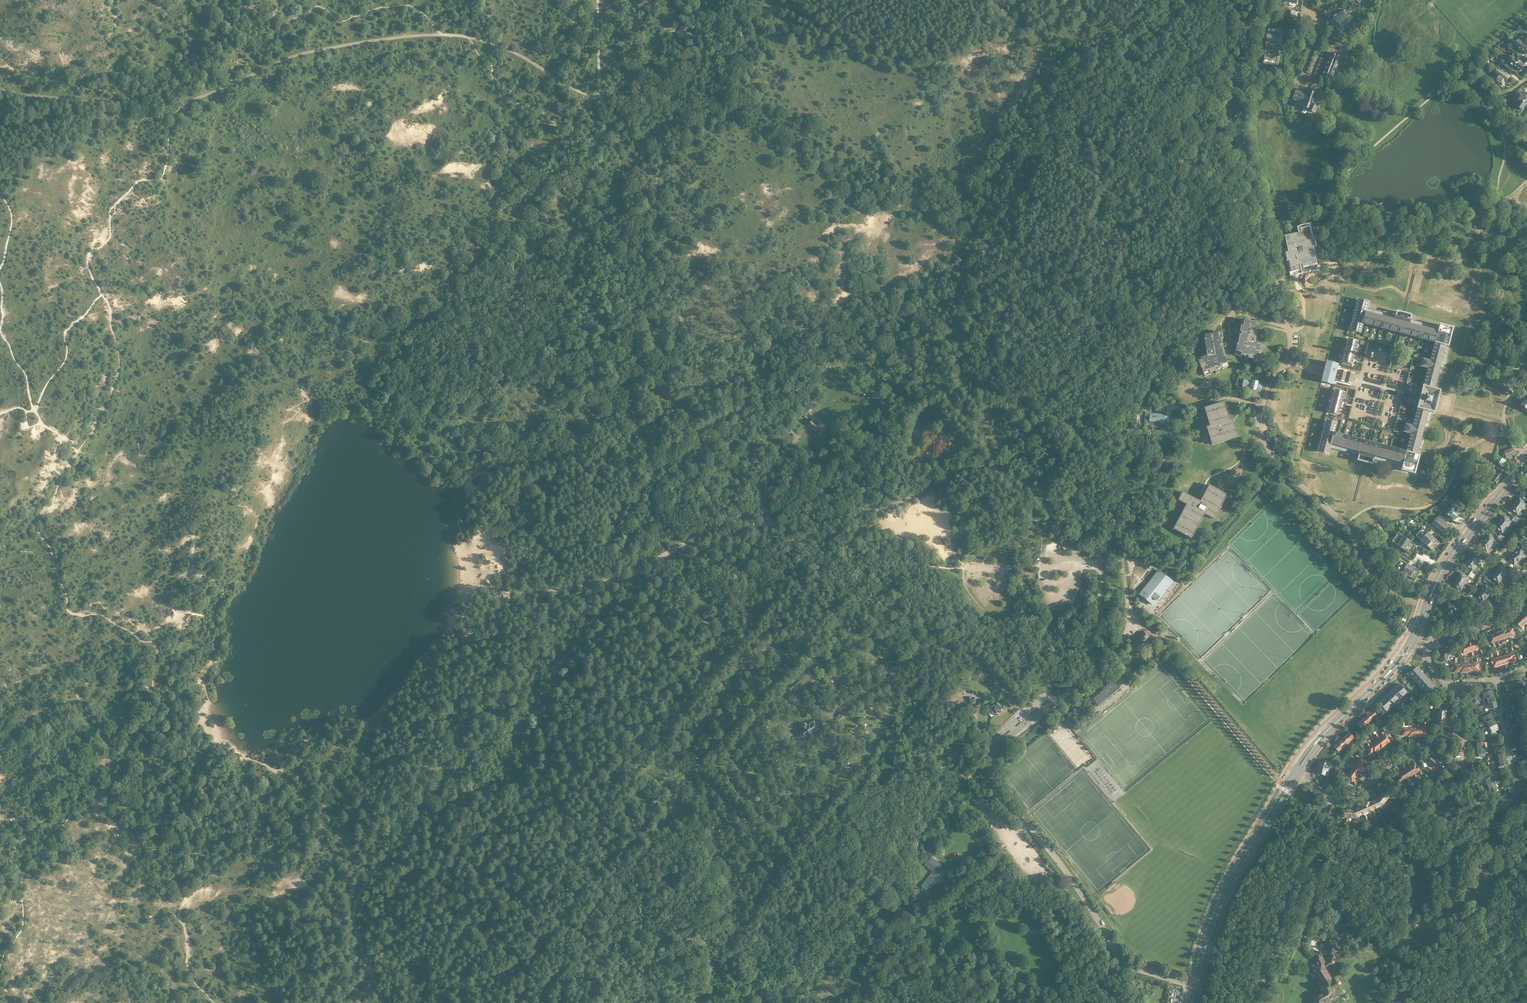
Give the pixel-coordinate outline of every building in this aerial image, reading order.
[(1333,31),(1337,29),(1335,25),(1344,20),(1345,22),(1349,20),(1345,12),(1337,16),(1337,15),(1336,15),(1335,15),(1334,15),(1334,16),(1333,16),(1332,17),(1332,18),(1332,19),(1328,21),(1333,31)] [(1264,62),(1277,63),(1279,49),(1280,50),(1280,49),(1277,49),(1277,46),(1279,46),(1277,45),(1279,35),(1276,35),(1276,30),(1268,29),(1268,28),(1266,45),(1266,48),(1266,47),(1264,61),(1265,61),(1264,62)] [(1513,45),(1519,50),(1519,49),(1521,50),(1521,49),(1526,53),(1526,45),(1522,41),(1517,38),(1513,45)] [(1322,76),(1332,80),(1341,57),(1341,56),(1340,55),(1339,56),(1328,52),(1325,60),(1320,58),(1314,73),(1322,76)] [(1512,56),(1508,62),(1520,71),(1524,65),(1512,56)] [(1497,76),(1494,80),(1497,81),(1502,86),(1505,82),(1506,82),(1510,77),(1503,72),(1503,71),(1499,68),(1495,75),(1497,76)] [(1283,94),(1287,85),(1281,83),(1278,92),(1283,94)] [(1294,100),(1305,103),(1303,107),(1308,109),(1308,110),(1315,113),(1317,107),(1318,107),(1320,107),(1322,102),(1320,101),(1320,100),(1322,95),(1316,92),(1316,93),(1315,93),(1313,92),(1312,91),(1312,92),(1309,91),(1308,94),(1297,90),(1294,100)] [(1521,114),(1526,104),(1526,97),(1525,96),(1524,96),(1521,94),(1514,104),(1517,106),(1515,110),(1521,114)] [(1287,248),(1284,249),(1284,250),(1285,250),(1285,253),(1285,254),(1286,261),(1287,265),(1290,276),(1296,275),(1301,274),(1302,274),(1302,273),(1304,272),(1304,270),(1303,268),(1317,265),(1314,250),(1313,250),(1313,247),(1316,247),(1316,246),(1311,224),(1311,223),(1299,226),(1299,227),(1297,227),(1298,233),(1285,236),(1284,236),(1287,248)] [(1353,321),(1350,330),(1360,333),(1363,323),(1364,317),(1366,312),(1367,309),(1368,302),(1358,300),(1356,309),(1354,315),(1353,321)] [(1321,441),(1318,451),(1329,453),(1330,447),(1359,455),(1358,460),(1364,461),(1366,462),(1372,464),(1373,459),(1402,466),(1401,470),(1414,473),(1419,455),(1417,455),(1428,411),(1434,412),(1437,402),(1440,391),(1434,389),(1446,345),(1448,346),(1453,328),(1440,324),(1439,328),(1404,319),(1401,318),(1367,309),(1366,312),(1364,317),(1363,323),(1398,332),(1400,333),(1435,342),(1430,361),(1423,359),(1421,366),(1428,368),(1423,388),(1412,385),(1410,393),(1421,396),(1420,397),(1420,399),(1409,396),(1407,403),(1418,406),(1413,426),(1406,424),(1404,432),(1411,434),(1406,452),(1371,443),(1369,442),(1334,433),(1337,423),(1326,421),(1324,430),(1321,441)] [(1237,344),(1235,352),(1241,354),(1241,355),(1245,357),(1246,355),(1249,356),(1248,358),(1254,360),(1254,359),(1259,361),(1265,348),(1262,346),(1262,345),(1255,342),(1258,326),(1257,326),(1257,322),(1243,320),(1242,326),(1241,326),(1240,332),(1242,332),(1241,335),(1240,334),(1238,344),(1237,344)] [(1201,359),(1198,361),(1204,374),(1209,372),(1210,373),(1215,370),(1215,369),(1217,368),(1218,369),(1227,364),(1226,356),(1225,356),(1223,347),(1221,347),(1221,344),(1222,344),(1221,338),(1220,338),(1219,332),(1205,335),(1206,338),(1204,339),(1207,355),(1201,358),(1201,359)] [(1348,339),(1346,346),(1356,348),(1358,341),(1348,339)] [(1346,346),(1344,354),(1354,357),(1356,348),(1346,346)] [(1344,354),(1342,361),(1352,364),(1354,357),(1344,354)] [(1322,377),(1321,381),(1333,384),(1333,382),(1336,383),(1351,387),(1351,384),(1352,383),(1352,381),(1354,381),(1355,380),(1355,378),(1353,377),(1354,376),(1354,374),(1355,371),(1337,367),(1338,365),(1326,362),(1325,366),(1325,367),(1325,368),(1324,371),(1323,375),(1322,377)] [(1244,380),(1242,389),(1250,391),(1249,394),(1259,397),(1262,384),(1257,383),(1258,382),(1253,381),(1253,382),(1244,380)] [(1335,390),(1333,397),(1343,399),(1345,392),(1335,390)] [(1333,397),(1331,405),(1341,408),(1343,399),(1333,397)] [(804,408),(808,412),(815,403),(811,401),(808,404),(804,408)] [(1213,444),(1236,437),(1235,434),(1237,433),(1234,423),(1232,423),(1231,421),(1231,419),(1229,420),(1228,417),(1227,418),(1226,415),(1228,415),(1225,406),(1223,406),(1222,402),(1206,407),(1207,411),(1205,411),(1208,421),(1210,420),(1210,422),(1209,423),(1210,426),(1208,426),(1209,430),(1208,430),(1211,441),(1212,441),(1213,444)] [(1331,405),(1329,412),(1339,415),(1341,408),(1331,405)] [(1150,414),(1149,422),(1164,423),(1164,415),(1150,414)] [(814,418),(809,426),(816,432),(820,435),(826,428),(822,425),(823,423),(822,422),(821,424),(814,418)] [(1503,458),(1498,464),(1503,467),(1507,461),(1506,460),(1507,458),(1508,459),(1512,458),(1511,455),(1515,454),(1514,448),(1505,451),(1507,455),(1504,459),(1503,458)] [(1493,479),(1498,482),(1503,475),(1498,471),(1493,479)] [(1224,497),(1226,494),(1218,490),(1210,486),(1209,489),(1207,488),(1203,497),(1204,497),(1203,499),(1202,499),(1200,501),(1199,500),(1186,494),(1185,495),(1182,493),(1179,499),(1183,501),(1182,502),(1186,504),(1185,507),(1186,508),(1185,510),(1184,509),(1181,515),(1182,516),(1181,518),(1180,517),(1175,526),(1177,526),(1175,530),(1190,538),(1192,534),(1193,535),(1198,527),(1196,526),(1197,524),(1199,525),(1202,519),(1200,518),(1202,516),(1203,517),(1204,514),(1213,518),(1214,515),(1216,516),(1220,508),(1218,508),(1219,505),(1221,506),(1225,498),(1224,497)] [(1515,503),(1522,509),(1526,503),(1520,498),(1515,503)] [(1522,509),(1515,503),(1511,509),(1517,514),(1522,509)] [(1453,506),(1447,512),(1455,519),(1459,514),(1454,510),(1455,508),(1453,506)] [(1434,526),(1445,535),(1448,531),(1449,531),(1451,528),(1446,524),(1444,522),(1446,521),(1449,518),(1444,514),(1440,519),(1434,526)] [(1500,521),(1506,527),(1511,522),(1504,516),(1500,521)] [(1506,527),(1500,521),(1495,527),(1502,532),(1506,527)] [(1423,528),(1416,536),(1432,550),(1439,542),(1423,528)] [(1392,541),(1410,554),(1416,545),(1398,533),(1392,541)] [(1484,540),(1491,546),(1495,540),(1489,535),(1484,540)] [(1491,546),(1484,540),(1480,546),(1487,551),(1491,546)] [(1515,554),(1520,560),(1526,556),(1520,549),(1515,554)] [(1470,559),(1477,564),(1481,558),(1474,553),(1470,559)] [(1520,560),(1515,554),(1509,558),(1514,565),(1520,560)] [(1477,564),(1470,559),(1466,565),(1473,570),(1477,564)] [(1396,570),(1415,580),(1420,571),(1404,562),(1401,561),(1396,570)] [(1496,572),(1503,578),(1507,572),(1501,567),(1496,572)] [(1172,581),(1159,571),(1140,594),(1153,605),(1172,581)] [(1503,578),(1496,572),(1492,577),(1498,583),(1503,578)] [(1457,579),(1465,583),(1468,577),(1461,573),(1457,579)] [(1485,579),(1489,582),(1491,579),(1487,576),(1484,574),(1482,576),(1486,578),(1485,579)] [(1465,583),(1457,579),(1454,585),(1461,589),(1465,583)] [(1481,591),(1488,596),(1492,591),(1485,585),(1481,591)] [(1488,596),(1481,591),(1477,596),(1483,602),(1488,596)] [(1446,611),(1449,612),(1449,613),(1450,615),(1453,615),(1454,615),(1454,614),(1458,615),(1462,600),(1458,599),(1457,602),(1453,601),(1453,603),(1449,602),(1446,611)] [(1520,617),(1516,621),(1521,627),(1524,625),(1526,628),(1526,625),(1520,617)] [(1150,628),(1156,634),(1159,631),(1153,626),(1150,628)] [(1496,633),(1496,634),(1498,640),(1503,638),(1504,640),(1502,641),(1503,644),(1505,643),(1504,640),(1504,638),(1502,630),(1495,632),(1496,633)] [(1131,645),(1135,650),(1149,637),(1144,632),(1131,645)] [(1473,642),(1467,644),(1471,651),(1476,649),(1473,642)] [(1471,651),(1467,644),(1462,646),(1465,653),(1471,651)] [(1442,654),(1449,657),(1452,651),(1444,648),(1442,654)] [(1497,658),(1499,665),(1505,664),(1503,656),(1499,657),(1499,655),(1498,652),(1496,653),(1497,656),(1497,658)] [(1449,657),(1442,654),(1440,659),(1452,664),(1453,662),(1448,660),(1449,657)] [(1511,662),(1509,654),(1503,656),(1505,664),(1511,662)] [(1122,675),(1127,677),(1131,673),(1130,668),(1125,666),(1121,670),(1122,675)] [(1406,674),(1412,679),(1421,671),(1418,669),(1417,669),(1416,668),(1417,668),(1416,667),(1414,669),(1413,668),(1406,674)] [(1424,675),(1421,671),(1412,679),(1415,683),(1424,675)] [(1428,679),(1424,675),(1415,683),(1419,687),(1428,679)] [(1432,683),(1428,679),(1419,687),(1422,691),(1432,683)] [(1091,699),(1098,706),(1120,688),(1114,680),(1091,699)] [(1435,687),(1432,683),(1422,691),(1426,696),(1430,692),(1432,690),(1434,689),(1435,687)] [(1402,687),(1399,684),(1395,688),(1403,697),(1407,693),(1409,692),(1403,685),(1402,687)] [(1515,693),(1514,691),(1512,684),(1506,686),(1509,695),(1515,693)] [(1488,697),(1495,695),(1493,689),(1490,690),(1489,687),(1483,689),(1486,698),(1488,697)] [(1403,697),(1395,688),(1391,691),(1399,701),(1403,697)] [(1399,701),(1391,691),(1387,695),(1395,704),(1399,701)] [(1395,704),(1387,695),(1383,699),(1392,708),(1395,704)] [(1392,708),(1383,699),(1379,703),(1387,712),(1392,708)] [(1095,708),(1089,701),(1078,709),(1085,717),(1095,708)] [(1497,701),(1489,703),(1491,709),(1498,707),(1497,701)] [(990,705),(992,707),(990,708),(995,715),(1001,711),(998,708),(1000,707),(997,703),(995,705),(993,703),(990,705)] [(1506,711),(1507,717),(1517,715),(1515,709),(1506,711)] [(1367,715),(1372,720),(1377,715),(1372,710),(1367,715)] [(1384,712),(1379,716),(1383,720),(1388,716),(1384,712)] [(1488,722),(1495,718),(1492,712),(1483,716),(1486,722),(1488,721),(1488,722)] [(1064,719),(1072,728),(1077,724),(1070,715),(1064,719)] [(1362,719),(1366,725),(1372,720),(1367,715),(1362,719)] [(1497,723),(1495,718),(1488,722),(1490,727),(1497,723)] [(1366,725),(1362,719),(1356,724),(1361,729),(1366,725)] [(807,724),(806,723),(802,726),(803,729),(804,730),(802,732),(801,734),(803,737),(805,737),(808,735),(808,736),(809,736),(810,739),(815,736),(814,735),(816,734),(815,732),(819,728),(818,725),(815,721),(810,725),(809,723),(807,724)] [(1497,723),(1490,727),(1493,732),(1500,729),(1497,723)] [(1392,733),(1386,725),(1382,728),(1387,736),(1392,733)] [(1380,738),(1385,744),(1389,741),(1384,735),(1383,733),(1384,733),(1382,730),(1379,732),(1382,735),(1383,736),(1380,738)] [(1511,735),(1512,741),(1519,740),(1518,734),(1520,733),(1519,731),(1513,732),(1514,735),(1511,735)] [(1343,738),(1348,742),(1353,738),(1349,733),(1343,738)] [(1375,742),(1380,748),(1385,745),(1385,744),(1380,738),(1377,734),(1375,735),(1378,739),(1375,742)] [(1343,738),(1339,742),(1343,747),(1348,742),(1343,738)] [(1374,750),(1371,745),(1370,744),(1368,741),(1366,738),(1359,744),(1364,751),(1367,749),(1370,753),(1374,750)] [(1519,740),(1512,741),(1513,747),(1517,747),(1517,750),(1525,748),(1526,747),(1525,746),(1524,745),(1521,746),(1519,740)] [(1343,747),(1339,742),(1334,747),(1338,752),(1343,747)] [(1380,748),(1375,742),(1371,745),(1374,750),(1376,751),(1380,748)] [(1496,754),(1497,760),(1506,758),(1505,752),(1496,754)] [(1338,763),(1342,759),(1338,754),(1334,758),(1338,763)] [(1427,762),(1432,766),(1437,759),(1432,756),(1427,762)] [(1357,762),(1362,767),(1366,762),(1361,758),(1357,762)] [(1437,759),(1432,766),(1436,769),(1441,763),(1437,759)] [(1331,765),(1319,762),(1320,763),(1320,764),(1319,764),(1318,764),(1317,767),(1329,770),(1331,765)] [(1350,772),(1355,776),(1356,776),(1360,772),(1353,767),(1352,766),(1349,764),(1347,762),(1346,764),(1351,768),(1352,769),(1350,772)] [(1353,767),(1360,772),(1363,767),(1362,767),(1357,762),(1353,767)] [(1409,767),(1414,773),(1420,770),(1417,765),(1416,766),(1414,763),(1409,767)] [(1517,767),(1519,772),(1526,770),(1524,764),(1517,767)] [(1329,770),(1317,767),(1317,770),(1317,771),(1318,771),(1317,773),(1317,772),(1316,773),(1319,774),(1319,775),(1327,778),(1329,770)] [(1405,769),(1409,776),(1414,773),(1409,767),(1405,769)] [(1400,772),(1405,779),(1409,776),(1405,769),(1400,772)] [(1355,776),(1350,772),(1346,777),(1345,776),(1346,774),(1344,772),(1340,776),(1344,779),(1346,777),(1352,781),(1355,776)] [(1405,779),(1400,772),(1396,775),(1398,778),(1397,778),(1400,783),(1397,784),(1400,789),(1405,786),(1402,781),(1405,779)] [(1485,779),(1487,784),(1496,780),(1495,778),(1493,779),(1492,776),(1485,779)] [(1496,780),(1487,784),(1490,790),(1492,789),(1494,792),(1499,790),(1497,787),(1499,786),(1496,780)] [(1508,787),(1510,792),(1517,789),(1515,784),(1511,785),(1511,783),(1506,785),(1507,787),(1508,787)] [(1508,793),(1508,794),(1510,799),(1514,798),(1515,799),(1517,798),(1518,797),(1518,796),(1519,795),(1517,789),(1510,792),(1510,793),(1508,793)] [(1380,795),(1386,800),(1390,795),(1383,790),(1380,795)] [(1377,799),(1385,810),(1388,813),(1389,811),(1387,808),(1385,805),(1384,802),(1386,800),(1380,795),(1377,799)] [(1377,799),(1371,802),(1374,809),(1379,806),(1382,808),(1384,811),(1385,810),(1377,799)] [(1371,802),(1365,804),(1368,812),(1372,810),(1374,815),(1376,814),(1375,811),(1374,809),(1371,802)] [(1365,804),(1360,807),(1363,814),(1364,816),(1365,819),(1366,820),(1368,819),(1367,818),(1368,818),(1366,815),(1365,813),(1368,812),(1365,804)] [(1353,809),(1355,817),(1363,814),(1360,807),(1353,809)] [(925,865),(933,871),(929,877),(928,877),(922,886),(935,895),(941,886),(933,880),(937,874),(938,874),(944,866),(931,856),(925,865)] [(1316,957),(1315,960),(1317,962),(1312,965),(1320,980),(1317,982),(1323,992),(1310,999),(1313,1002),(1323,1002),(1342,991),(1335,979),(1341,975),(1339,971),(1330,977),(1327,971),(1327,967),(1334,964),(1336,957),(1338,958),(1341,946),(1336,945),(1337,943),(1334,943),(1332,942),(1333,938),(1338,939),(1338,936),(1324,933),(1323,937),(1328,939),(1326,948),(1332,950),(1329,960),(1325,962),(1321,956),(1319,955),(1316,957)]
